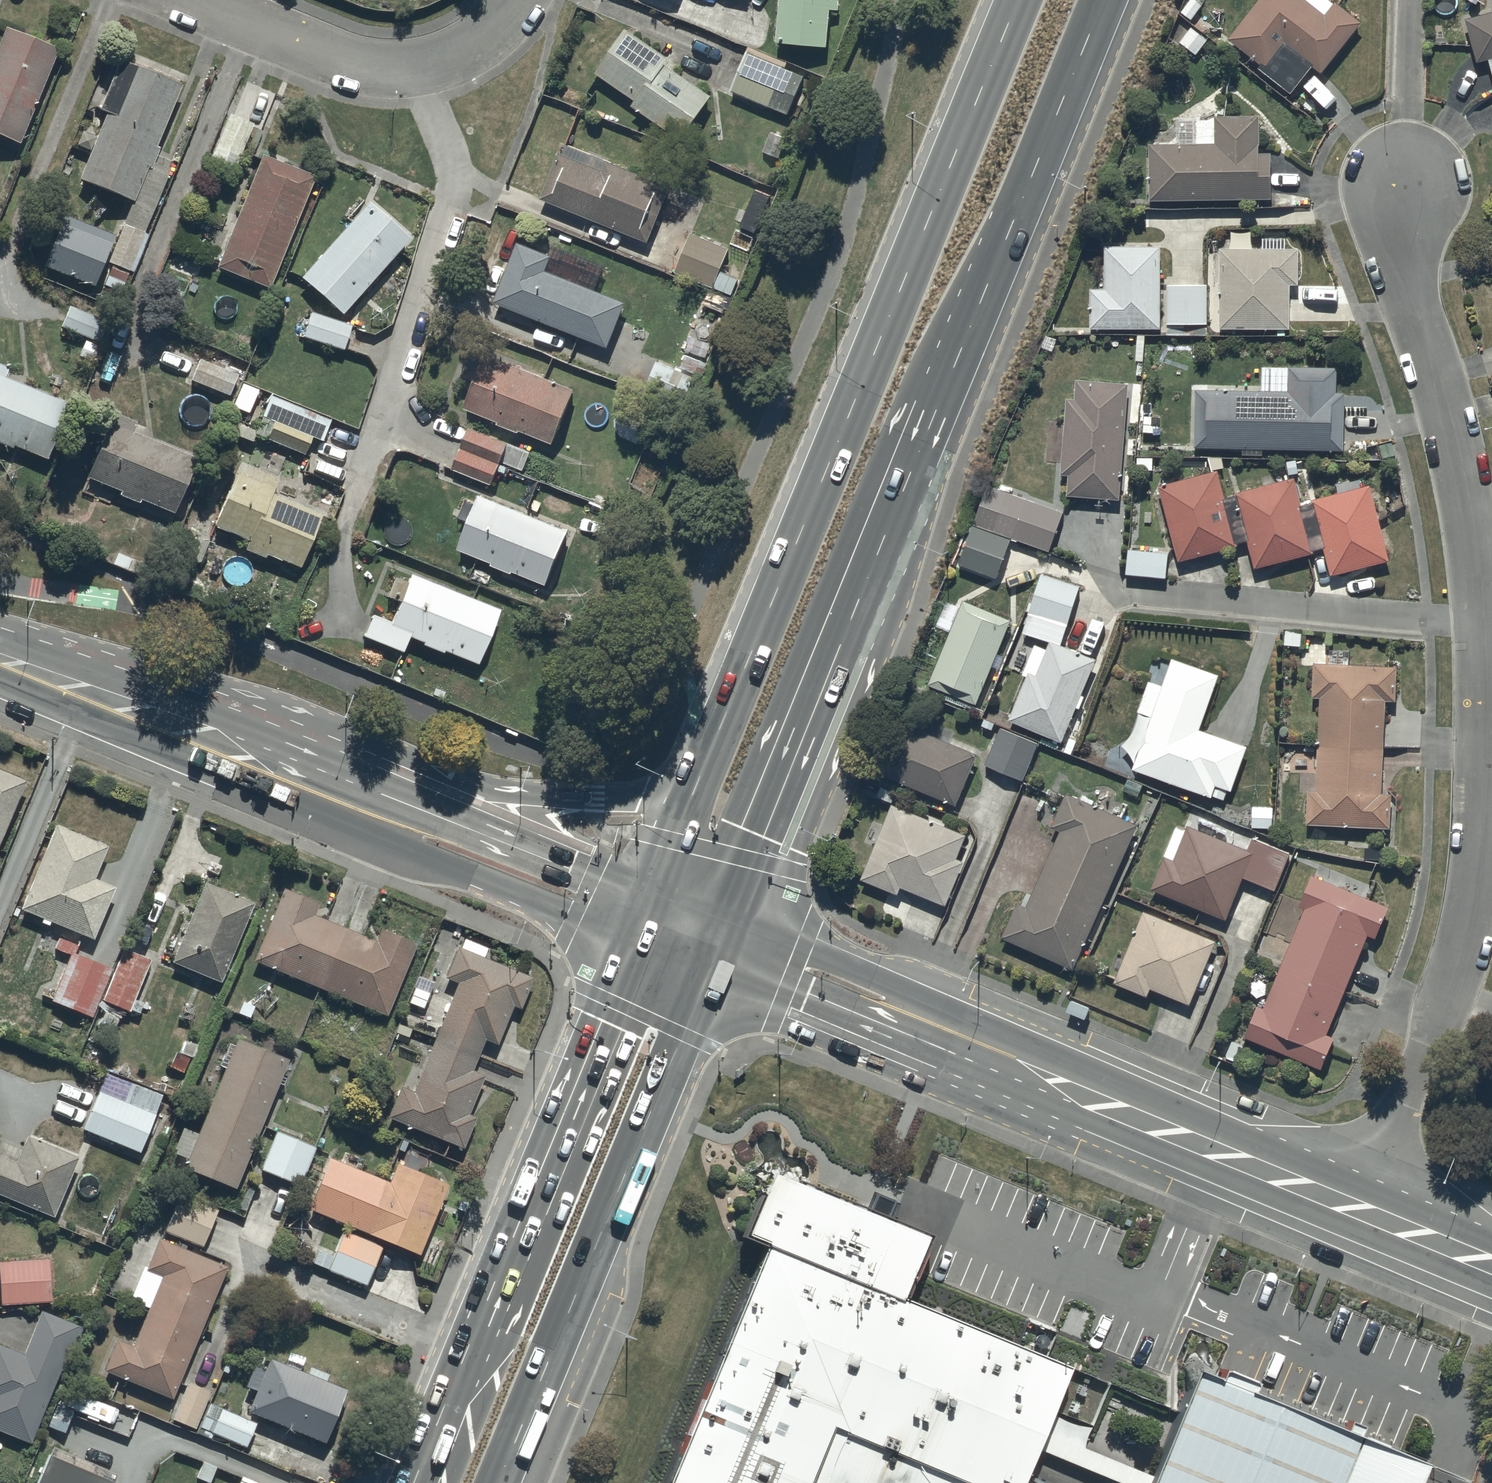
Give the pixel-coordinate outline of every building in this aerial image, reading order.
[(776,46),(827,49),(830,0),(779,0),(776,46)] [(1230,35),(1263,59),(1259,64),(1293,89),(1314,60),(1325,68),(1363,16),(1342,0),(1256,0),(1230,35)] [(1466,14),(1477,57),(1488,54),(1491,70),(1491,7),(1466,14)] [(625,35),(595,80),(635,107),(631,113),(681,147),(711,103),(665,72),(670,64),(625,35)] [(4,36),(0,45),(0,145),(18,153),(57,58),(4,36)] [(747,51),(729,97),(788,120),(804,77),(786,70),(788,66),(747,51)] [(104,122),(76,187),(103,203),(131,210),(146,175),(149,176),(159,155),(154,153),(179,93),(118,68),(96,119),(104,122)] [(276,93),(242,80),(224,120),(227,121),(208,167),(233,177),(253,128),(260,130),(276,93)] [(1179,138),(1150,138),(1151,195),(1273,193),(1272,147),(1260,147),(1259,108),(1215,109),(1215,114),(1179,115),(1179,138)] [(559,158),(538,204),(600,230),(597,238),(616,246),(620,238),(645,249),(670,192),(566,148),(561,159),(559,158)] [(314,183),(261,161),(215,273),(267,295),(314,183)] [(771,212),(750,204),(738,231),(760,240),(771,212)] [(407,246),(366,210),(339,240),(299,285),(341,322),(407,246)] [(65,223),(62,222),(42,275),(92,294),(112,243),(109,242),(112,235),(67,218),(65,223)] [(146,240),(123,230),(107,269),(111,270),(103,289),(122,297),(146,240)] [(1263,243),(1220,242),(1220,323),(1291,323),(1291,279),(1299,279),(1299,242),(1287,242),(1287,233),(1263,233),(1263,243)] [(728,253),(690,238),(674,277),(712,292),(728,253)] [(1162,322),(1162,239),(1105,240),(1106,284),(1090,284),(1090,323),(1162,322)] [(517,250),(493,310),(607,355),(626,308),(545,276),(550,263),(517,250)] [(1208,320),(1207,278),(1168,279),(1168,320),(1208,320)] [(110,324),(71,308),(60,333),(86,344),(78,361),(91,366),(99,348),(100,349),(110,324)] [(350,326),(310,313),(302,343),(340,356),(350,326)] [(552,451),(574,397),(487,360),(463,415),(498,430),(497,431),(519,440),(520,438),(552,451)] [(1196,385),(1194,442),(1242,442),(1242,450),(1265,450),(1265,443),(1344,443),(1344,388),(1337,388),(1337,362),(1290,362),(1290,363),(1262,363),(1262,385),(1196,385)] [(695,378),(657,363),(644,397),(681,413),(695,378)] [(193,388),(189,398),(207,405),(211,396),(215,397),(224,376),(198,366),(190,387),(193,388)] [(0,369),(0,451),(11,456),(12,454),(46,468),(70,413),(2,384),(7,373),(0,369)] [(1121,493),(1129,377),(1077,374),(1076,393),(1067,393),(1062,470),(1071,470),(1069,490),(1121,493)] [(270,400),(254,440),(303,460),(310,444),(320,448),(329,425),(270,400)] [(115,415),(85,484),(120,499),(119,502),(139,510),(140,507),(193,530),(217,474),(134,439),(137,431),(134,429),(136,424),(115,415)] [(530,457),(467,432),(451,474),(491,490),(501,466),(523,475),(530,457)] [(1390,554),(1371,479),(1315,494),(1315,496),(1302,500),(1295,473),(1237,487),(1238,490),(1225,494),(1218,466),(1160,481),(1179,555),(1238,540),(1237,537),(1249,534),(1257,562),(1314,547),(1313,544),(1326,540),(1333,569),(1390,554)] [(238,468),(212,534),(247,548),(244,557),(264,565),(265,562),(300,576),(321,522),(271,502),(278,485),(238,468)] [(1064,507),(988,479),(960,559),(996,572),(1011,533),(1049,547),(1064,507)] [(471,523),(457,556),(492,570),(491,573),(511,581),(512,579),(545,592),(567,538),(478,501),(477,504),(464,498),(460,509),(456,508),(453,515),(471,523)] [(1171,548),(1129,543),(1126,569),(1168,573),(1171,548)] [(1082,690),(1097,654),(1061,640),(1080,584),(1042,569),(1022,627),(1050,636),(1048,645),(1036,639),(1023,672),(1028,674),(1011,717),(1063,737),(1076,703),(1080,705),(1085,691),(1082,690)] [(371,623),(361,643),(406,661),(410,652),(405,650),(407,645),(421,650),(420,652),(442,661),(443,659),(477,673),(499,618),(408,583),(405,590),(393,585),(386,604),(398,608),(389,631),(371,623)] [(1013,613),(964,595),(929,679),(977,698),(1013,613)] [(1201,724),(1219,668),(1172,652),(1169,660),(1156,655),(1138,707),(1152,711),(1134,764),(1224,795),(1228,783),(1234,785),(1249,740),(1201,724)] [(1396,695),(1398,659),(1314,658),(1313,692),(1320,692),(1317,785),(1309,785),(1308,819),(1391,822),(1392,787),(1384,787),(1387,694),(1396,695)] [(977,748),(896,714),(877,766),(899,775),(897,781),(936,797),(938,792),(955,799),(977,748)] [(1041,737),(1002,722),(986,760),(1027,775),(1041,737)] [(18,791),(25,774),(0,765),(0,834),(18,791)] [(1137,819),(1066,788),(1053,821),(1061,825),(1028,901),(1018,896),(1002,932),(1076,964),(1103,901),(1111,904),(1132,855),(1123,851),(1137,819)] [(967,829),(893,798),(882,825),(874,822),(865,843),(873,847),(862,874),(900,889),(904,881),(947,898),(964,856),(957,853),(967,829)] [(107,840),(54,818),(19,904),(43,913),(41,917),(48,920),(49,917),(93,935),(115,882),(94,873),(107,840)] [(1291,846),(1254,831),(1249,844),(1190,820),(1187,826),(1177,822),(1165,851),(1166,851),(1153,883),(1227,914),(1244,871),(1276,884),(1291,846)] [(1389,901),(1312,870),(1299,901),(1305,904),(1265,1001),(1258,998),(1245,1032),(1321,1062),(1334,1029),(1330,1027),(1368,930),(1376,933),(1389,901)] [(253,897),(203,877),(170,957),(221,977),(253,897)] [(319,896),(283,883),(255,956),(386,1011),(415,937),(382,924),(377,936),(313,912),(319,896)] [(1216,932),(1144,905),(1114,978),(1147,991),(1151,982),(1192,998),(1205,964),(1217,968),(1221,958),(1208,953),(1216,932)] [(112,963),(76,947),(81,936),(62,928),(55,945),(70,952),(51,994),(91,1012),(112,963)] [(533,973),(483,951),(487,943),(463,933),(459,942),(457,941),(444,971),(458,977),(411,1087),(400,1082),(388,1110),(463,1143),(477,1112),(468,1108),(484,1071),(470,1065),(483,1033),(496,1038),(512,1000),(520,1004),(533,973)] [(150,954),(122,944),(102,994),(130,1005),(150,954)] [(280,1070),(287,1053),(236,1033),(233,1041),(227,1039),(218,1059),(225,1062),(196,1129),(183,1123),(172,1147),(188,1154),(186,1160),(235,1182),(277,1078),(282,1080),(285,1072),(280,1070)] [(106,1069),(82,1124),(140,1148),(163,1092),(106,1069)] [(276,1125),(260,1164),(300,1180),(316,1141),(276,1125)] [(26,1129),(21,1140),(0,1132),(0,1191),(53,1212),(78,1150),(26,1129)] [(327,1150),(306,1202),(419,1249),(449,1177),(396,1155),(387,1176),(361,1164),(363,1160),(343,1151),(341,1156),(327,1150)] [(916,1238),(765,1179),(742,1236),(893,1296),(916,1238)] [(175,1201),(164,1227),(202,1242),(217,1205),(170,1185),(165,1197),(175,1201)] [(383,1242),(343,1224),(331,1251),(314,1243),(308,1256),(365,1282),(383,1242)] [(172,1393),(225,1261),(158,1233),(147,1262),(143,1260),(129,1296),(147,1303),(131,1341),(117,1336),(105,1366),(172,1393)] [(0,1256),(0,1299),(51,1296),(48,1254),(0,1256)] [(762,1255),(666,1482),(1020,1482),(1063,1382),(762,1255)] [(39,1305),(22,1348),(0,1339),(0,1425),(30,1438),(59,1369),(62,1370),(82,1323),(39,1305)] [(1186,1352),(1134,1482),(1402,1482),(1418,1442),(1244,1374),(1248,1364),(1214,1351),(1210,1361),(1186,1352)] [(255,1385),(247,1404),(323,1435),(345,1383),(325,1374),(328,1368),(309,1361),(307,1368),(270,1353),(266,1362),(254,1358),(245,1381),(255,1385)] [(188,1377),(172,1413),(196,1423),(211,1386),(188,1377)] [(257,1418),(210,1398),(200,1423),(246,1442),(257,1418)] [(239,1464),(231,1482),(287,1482),(239,1464)]
